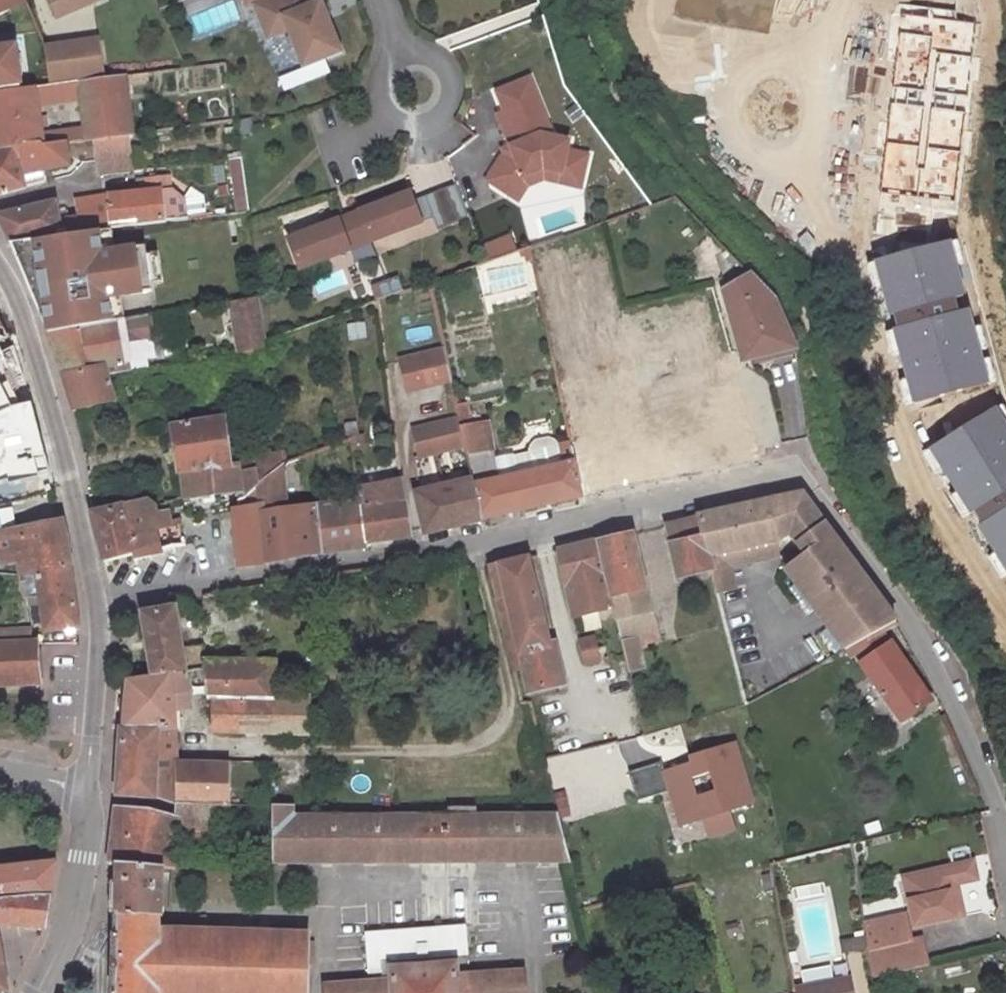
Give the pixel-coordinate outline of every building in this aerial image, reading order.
[(38,5),(35,0),(0,0),(0,23),(1,25),(21,16),(20,13),(38,5)] [(70,26),(112,6),(109,0),(58,0),(70,26)] [(259,18),(265,15),(296,4),(294,0),(252,0),(259,18)] [(265,15),(279,50),(300,42),(314,79),(354,64),(333,11),(323,15),(317,0),(305,0),(296,4),(265,15)] [(108,50),(58,56),(64,91),(111,85),(111,82),(115,82),(111,53),(108,50)] [(34,96),(29,56),(0,60),(0,100),(34,96)] [(137,92),(142,91),(142,85),(0,103),(0,159),(0,160),(79,150),(108,146),(141,142),(137,92)] [(497,183),(499,194),(514,205),(526,190),(549,181),(565,186),(563,196),(585,202),(593,170),(572,164),(575,155),(558,150),(559,148),(537,92),(505,104),(512,124),(505,126),(517,158),(519,164),(511,167),(509,168),(497,183)] [(141,142),(108,146),(112,179),(146,175),(141,142)] [(0,160),(0,161),(0,186),(8,203),(62,189),(57,177),(82,173),(79,150),(0,160)] [(242,157),(227,158),(231,212),(246,211),(242,157)] [(519,164),(517,158),(509,161),(511,167),(519,164)] [(448,162),(426,164),(429,187),(450,185),(448,162)] [(526,190),(514,205),(522,211),(532,197),(549,192),(563,196),(565,186),(549,181),(526,190)] [(121,238),(200,228),(198,209),(186,200),(181,200),(181,192),(159,194),(159,200),(109,206),(89,213),(92,228),(94,242),(107,240),(121,238)] [(465,195),(434,207),(443,229),(447,240),(478,228),(465,195)] [(420,203),(369,222),(381,252),(431,233),(423,212),(420,203)] [(434,207),(423,212),(431,233),(443,229),(434,207)] [(94,242),(92,228),(82,230),(80,221),(70,223),(66,210),(10,224),(17,239),(22,252),(94,242)] [(369,222),(349,230),(361,260),(381,252),(369,222)] [(349,230),(299,249),(310,279),(361,260),(349,230)] [(121,238),(107,240),(112,266),(126,264),(121,238)] [(903,329),(897,331),(916,399),(987,379),(968,311),(962,313),(957,296),(964,294),(948,239),(876,259),(891,314),(898,312),(903,329)] [(94,242),(22,252),(59,334),(128,325),(136,324),(133,308),(164,302),(163,294),(157,266),(156,259),(126,264),(112,266),(107,240),(94,242)] [(518,248),(490,258),(496,272),(524,263),(518,248)] [(760,284),(754,286),(756,294),(737,302),(756,371),(761,370),(805,356),(782,306),(760,284)] [(271,307),(239,311),(246,362),(278,357),(277,349),(271,307)] [(363,320),(345,323),(347,339),(366,336),(363,320)] [(131,372),(132,378),(139,377),(138,367),(134,367),(128,325),(59,334),(72,381),(131,372)] [(3,462),(2,456),(15,452),(5,419),(36,409),(21,364),(11,334),(0,338),(0,462),(3,462)] [(453,360),(410,371),(418,401),(460,390),(453,360)] [(771,466),(749,370),(714,378),(737,473),(771,466)] [(115,380),(132,378),(131,372),(72,381),(81,417),(122,410),(115,380)] [(656,391),(629,397),(638,439),(624,442),(625,445),(599,451),(597,440),(579,444),(580,451),(593,505),(667,488),(657,437),(655,428),(650,401),(657,399),(656,391)] [(455,422),(469,421),(467,402),(454,403),(455,422)] [(508,417),(506,405),(490,409),(493,420),(508,417)] [(982,524),(1005,562),(1005,425),(995,408),(931,449),(971,510),(976,506),(986,522),(982,524)] [(2,456),(3,462),(16,506),(27,504),(56,490),(45,439),(36,409),(5,419),(15,452),(2,456)] [(670,424),(655,428),(657,437),(673,434),(670,424)] [(673,434),(657,437),(667,488),(729,474),(718,425),(673,434)] [(473,446),(469,428),(425,440),(432,466),(475,455),(473,446)] [(189,479),(191,481),(238,474),(230,429),(182,434),(189,479)] [(497,441),(473,446),(475,455),(483,489),(484,494),(509,488),(497,441)] [(593,505),(580,451),(569,453),(565,447),(558,447),(545,450),(540,454),(539,459),(539,462),(522,465),(527,484),(509,488),(484,494),(492,528),(593,505)] [(242,469),(243,473),(246,473),(249,478),(277,468),(279,476),(285,469),(292,462),(289,454),(242,469)] [(238,474),(191,481),(195,502),(250,495),(252,505),(279,476),(277,468),(249,478),(246,473),(243,473),(238,474)] [(270,519),(294,515),(285,469),(279,476),(252,505),(248,507),(250,516),(242,517),(251,573),(278,569),(270,519)] [(436,539),(492,528),(484,494),(483,489),(428,501),(436,539)] [(367,497),(368,505),(376,549),(419,543),(412,491),(367,497)] [(0,534),(32,528),(27,504),(16,506),(0,507),(0,532),(0,534)] [(368,505),(326,511),(336,563),(377,556),(376,549),(368,505)] [(827,528),(809,505),(709,527),(717,559),(776,544),(783,543),(796,538),(810,533),(827,528)] [(150,508),(133,511),(136,522),(175,516),(174,507),(160,510),(150,508)] [(146,561),(193,551),(188,526),(179,529),(175,516),(136,522),(133,511),(102,518),(115,568),(146,561)] [(336,563),(326,511),(294,515),(270,519),(278,569),(336,563)] [(62,522),(32,528),(0,534),(6,565),(19,563),(22,577),(32,577),(40,576),(72,572),(71,565),(63,530),(62,522)] [(717,559),(709,527),(675,534),(687,587),(721,578),(721,577),(717,559)] [(907,633),(897,617),(827,528),(810,533),(817,543),(806,551),(815,562),(794,578),(814,605),(808,609),(817,621),(823,617),(855,659),(859,657),(891,642),(907,633)] [(810,533),(796,538),(806,551),(817,543),(810,533)] [(643,542),(610,549),(624,615),(627,626),(649,621),(644,598),(655,595),(643,542)] [(776,544),(717,559),(721,577),(736,574),(735,569),(779,559),(776,544)] [(624,615),(610,549),(567,559),(582,625),(624,615)] [(528,660),(532,678),(530,678),(534,700),(546,697),(571,691),(562,653),(558,653),(537,566),(519,570),(518,569),(506,572),(498,575),(505,605),(514,603),(524,643),(528,660)] [(72,572),(40,576),(44,597),(76,594),(72,572)] [(721,578),(725,595),(740,591),(736,574),(721,577),(721,578)] [(76,594),(44,597),(31,598),(33,609),(43,607),(46,632),(81,628),(79,612),(76,594)] [(627,626),(631,646),(646,642),(647,648),(653,646),(654,653),(668,649),(655,595),(644,598),(649,621),(627,626)] [(514,603),(505,605),(516,645),(524,643),(514,603)] [(160,684),(196,679),(186,613),(152,623),(160,684)] [(31,645),(31,634),(0,635),(0,646),(31,645)] [(646,642),(631,646),(638,677),(653,673),(649,655),(654,653),(653,646),(647,648),(646,642)] [(891,642),(859,657),(912,731),(941,710),(891,642)] [(31,645),(0,646),(0,686),(37,684),(39,684),(38,665),(37,645),(31,645)] [(602,645),(587,649),(592,671),(607,668),(602,645)] [(287,674),(214,669),(218,707),(223,707),(259,707),(285,708),(287,674)] [(134,733),(185,732),(185,716),(190,716),(190,707),(200,707),(196,679),(160,684),(137,686),(134,733)] [(259,707),(223,707),(225,738),(258,739),(259,707)] [(259,707),(258,739),(283,741),(285,708),(259,707)] [(322,708),(285,708),(283,741),(322,741),(322,708)] [(886,747),(903,736),(897,729),(881,737),(886,747)] [(185,808),(185,770),(185,732),(134,733),(130,733),(125,800),(185,808)] [(728,811),(753,804),(736,743),(629,772),(637,801),(662,794),(676,848),(734,833),(728,811)] [(241,773),(185,770),(185,808),(184,812),(219,813),(239,813),(241,773)] [(219,813),(184,812),(183,822),(154,818),(124,817),(117,869),(162,870),(185,868),(186,844),(219,845),(219,813)] [(277,868),(427,869),(447,869),(464,869),(483,869),(576,870),(565,823),(483,824),(483,818),(454,817),(454,825),(298,826),(298,815),(278,814),(277,868)] [(0,871),(0,908),(49,903),(56,865),(14,869),(0,871)] [(162,870),(117,869),(113,992),(306,992),(308,968),(308,938),(156,934),(156,919),(162,919),(162,870)] [(988,870),(917,885),(927,934),(976,924),(970,893),(991,888),(988,870)] [(49,903),(0,908),(0,930),(42,933),(49,903)] [(878,989),(935,976),(929,949),(918,951),(912,925),(870,935),(878,989)] [(855,976),(835,980),(833,964),(803,969),(806,985),(796,987),(797,992),(858,992),(855,976)] [(529,978),(462,983),(461,969),(396,973),(396,987),(331,992),(530,992),(529,978)]
